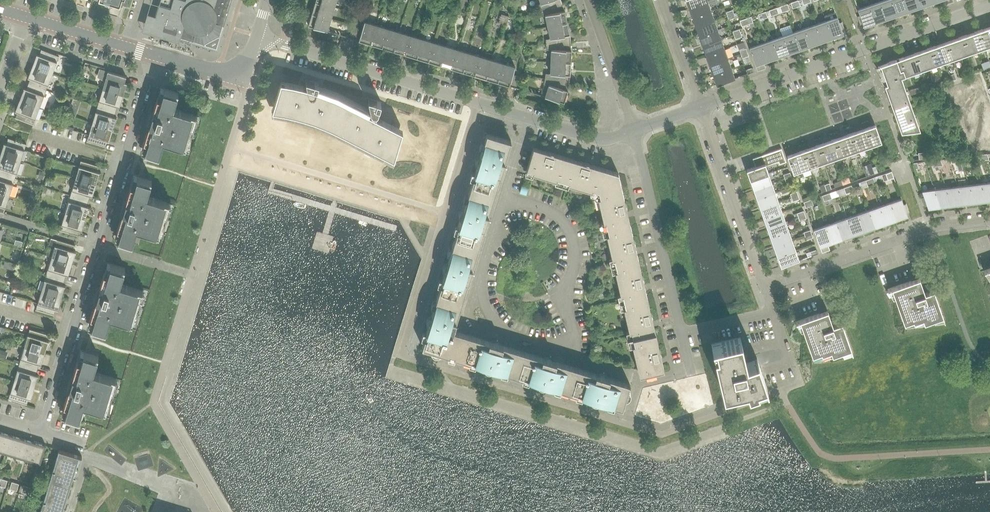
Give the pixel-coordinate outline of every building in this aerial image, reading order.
[(154,18),(219,37),(230,0),(160,0),(154,18)] [(561,0),(540,0),(541,3),(537,5),(539,11),(562,3),(561,0)] [(895,16),(890,0),(884,0),(878,2),(884,19),(895,16)] [(895,16),(906,12),(902,0),(890,0),(895,16)] [(906,12),(917,8),(915,0),(902,0),(906,12)] [(315,1),(312,13),(331,19),(334,7),(315,1)] [(711,11),(708,1),(689,8),(693,17),(711,11)] [(878,2),(867,6),(873,23),(884,19),(878,2)] [(565,10),(563,4),(562,3),(539,11),(541,16),(545,15),(548,26),(567,22),(565,10)] [(864,27),(873,23),(867,6),(858,9),(864,27)] [(714,20),(711,11),(693,17),(696,27),(714,20)] [(331,19),(312,13),(308,25),(327,31),(331,19)] [(837,17),(828,20),(834,37),(843,34),(837,17)] [(206,44),(219,37),(154,18),(151,28),(176,35),(176,34),(181,36),(206,44)] [(718,30),(714,20),(696,27),(699,36),(718,30)] [(828,20),(817,24),(823,41),(834,37),(828,20)] [(359,40),(371,44),(376,25),(364,21),(359,40)] [(567,22),(548,26),(550,38),(546,39),(546,44),(571,42),(570,34),(567,22)] [(817,24),(806,28),(812,45),(823,41),(817,24)] [(388,28),(376,25),(371,44),(382,47),(388,28)] [(360,28),(353,26),(350,35),(357,37),(360,28)] [(979,30),(985,47),(989,45),(989,36),(987,27),(979,30)] [(399,32),(388,28),(382,47),(394,51),(399,32)] [(806,28),(795,32),(801,49),(812,45),(806,28)] [(721,40),(718,30),(699,36),(703,46),(721,40)] [(979,30),(971,33),(977,50),(985,47),(979,30)] [(399,32),(394,51),(405,54),(411,35),(399,32)] [(795,32),(783,36),(789,53),(801,49),(795,32)] [(971,33),(964,36),(970,53),(977,50),(971,33)] [(411,35),(405,54),(417,58),(422,39),(411,35)] [(783,36),(772,40),(778,57),(789,53),(783,36)] [(964,36),(956,38),(962,55),(970,53),(964,36)] [(956,38),(948,41),(954,58),(962,55),(956,38)] [(422,39),(417,58),(428,61),(434,42),(422,39)] [(725,49),(721,40),(703,46),(706,56),(725,49)] [(772,40),(761,44),(767,61),(778,57),(772,40)] [(948,41),(940,44),(946,61),(954,58),(948,41)] [(434,42),(428,61),(440,65),(445,46),(434,42)] [(571,50),(571,44),(571,42),(546,44),(546,50),(551,50),(551,61),(571,62),(571,50)] [(744,42),(737,44),(740,51),(746,48),(744,42)] [(763,62),(767,61),(761,44),(749,48),(757,70),(765,68),(763,62)] [(940,44),(933,47),(939,64),(946,61),(940,44)] [(440,65),(451,68),(457,49),(445,46),(440,65)] [(933,47),(925,49),(931,66),(939,64),(933,47)] [(32,66),(53,73),(60,54),(56,53),(56,55),(41,49),(39,55),(37,54),(32,66)] [(469,53),(457,49),(451,68),(463,72),(469,53)] [(728,59),(725,49),(706,56),(710,65),(728,59)] [(925,49),(917,52),(923,69),(931,66),(925,49)] [(917,52),(909,55),(915,72),(923,69),(917,52)] [(480,56),(469,53),(463,72),(474,75),(480,56)] [(909,55),(902,57),(908,75),(915,72),(909,55)] [(492,60),(480,56),(474,75),(486,79),(492,60)] [(901,77),(908,75),(902,57),(880,65),(886,82),(901,77)] [(731,68),(728,59),(710,65),(713,75),(731,68)] [(503,63),(492,60),(486,79),(497,82),(503,63)] [(569,82),(570,75),(571,62),(551,61),(550,73),(546,73),(545,78),(569,82)] [(515,67),(503,63),(497,82),(516,88),(519,76),(513,74),(515,67)] [(46,90),(53,73),(32,66),(28,77),(30,78),(28,83),(46,90)] [(735,78),(731,68),(713,75),(717,85),(735,78)] [(108,71),(102,89),(123,95),(127,83),(125,82),(126,77),(108,71)] [(916,118),(901,77),(886,82),(895,107),(898,116),(896,117),(901,132),(916,130),(912,120),(916,118)] [(569,82),(545,78),(544,83),(549,85),(545,96),(564,102),(568,90),(569,82)] [(306,79),(307,86),(302,85),(292,82),(281,81),(272,112),(283,113),(289,115),(288,120),(337,135),(338,133),(393,161),(403,130),(393,125),(393,123),(392,124),(377,117),(376,114),(377,113),(378,111),(379,108),(381,102),(369,98),(368,98),(371,111),(372,113),(374,114),(373,114),(344,99),(333,95),(327,92),(317,89),(319,83),(306,79)] [(40,107),(46,90),(28,83),(26,89),(24,88),(19,99),(40,107)] [(148,142),(145,152),(159,157),(164,141),(185,147),(195,115),(174,108),(179,92),(164,88),(161,98),(157,97),(144,141),(148,142)] [(102,89),(97,106),(116,111),(117,106),(120,107),(123,95),(102,89)] [(67,115),(75,117),(80,101),(73,98),(67,115)] [(33,124),(40,107),(19,99),(15,111),(17,112),(15,118),(33,124)] [(97,106),(92,123),(113,129),(116,117),(114,117),(116,111),(97,106)] [(113,129),(92,123),(87,141),(105,146),(107,141),(109,141),(113,129)] [(875,124),(867,127),(873,144),(881,141),(875,124)] [(867,127),(859,130),(865,147),(873,144),(867,127)] [(859,130),(851,133),(857,150),(865,147),(859,130)] [(495,194),(503,166),(511,140),(487,133),(471,187),(495,194)] [(851,133),(843,136),(849,153),(857,150),(851,133)] [(843,136),(835,139),(841,156),(849,153),(843,136)] [(0,155),(21,161),(26,144),(8,138),(6,144),(4,143),(0,155)] [(835,139),(827,141),(833,158),(841,156),(835,139)] [(827,141),(819,144),(825,161),(833,158),(827,141)] [(819,144),(811,147),(817,164),(825,161),(819,144)] [(526,171),(561,182),(569,158),(533,147),(526,171)] [(811,147),(803,150),(809,167),(817,164),(811,147)] [(755,167),(746,170),(750,180),(768,173),(766,166),(778,161),(779,164),(786,162),(781,148),(753,159),(755,167)] [(803,150),(795,153),(801,170),(809,167),(803,150)] [(793,173),(801,170),(795,153),(787,156),(793,173)] [(21,161),(0,155),(0,174),(15,179),(21,161)] [(618,173),(569,158),(561,182),(597,193),(618,173)] [(81,160),(75,178),(96,184),(100,172),(97,172),(99,166),(81,160)] [(872,168),(874,173),(882,170),(880,165),(872,168)] [(874,173),(872,168),(872,167),(864,170),(866,176),(874,173)] [(888,179),(894,177),(892,171),(885,173),(888,179)] [(597,193),(605,229),(630,223),(618,173),(597,193)] [(768,173),(750,180),(754,189),(772,183),(768,173)] [(15,179),(0,174),(0,193),(10,196),(15,179)] [(131,185),(117,229),(121,230),(118,240),(132,244),(137,229),(159,235),(169,202),(147,196),(152,180),(138,176),(134,186),(131,185)] [(70,195),(89,201),(90,196),(92,196),(96,184),(75,178),(70,195)] [(981,183),(987,201),(989,200),(989,182),(981,183)] [(775,193),(772,183),(754,189),(757,199),(775,193)] [(975,202),(987,201),(981,183),(969,185),(975,202)] [(964,204),(975,202),(969,185),(958,186),(964,204)] [(526,195),(528,188),(522,186),(519,193),(526,195)] [(853,191),(851,186),(844,188),(845,194),(853,191)] [(952,205),(964,204),(958,186),(946,188),(952,205)] [(471,187),(454,240),(478,248),(495,194),(471,187)] [(946,188),(938,189),(934,189),(940,207),(952,205),(946,188)] [(921,198),(924,207),(927,206),(928,208),(940,207),(934,189),(922,191),(924,197),(921,198)] [(4,213),(10,196),(0,193),(0,212),(4,213)] [(775,193),(757,199),(760,209),(779,202),(775,193)] [(65,213),(86,219),(89,207),(87,206),(89,201),(70,195),(65,213)] [(906,203),(903,204),(901,199),(890,202),(896,220),(907,216),(907,213),(909,212),(906,203)] [(782,212),(779,202),(760,209),(764,218),(782,212)] [(885,224),(896,220),(890,202),(879,206),(885,224)] [(874,227),(885,224),(879,206),(868,210),(874,227)] [(863,231),(874,227),(868,210),(857,214),(863,231)] [(782,212),(764,218),(767,228),(785,221),(782,212)] [(60,230),(78,236),(80,230),(82,231),(86,219),(65,213),(60,230)] [(853,235),(863,231),(857,214),(847,218),(853,235)] [(842,239),(853,235),(847,218),(836,222),(842,239)] [(789,231),(785,221),(767,228),(770,238),(789,231)] [(831,243),(842,239),(836,222),(825,226),(831,243)] [(605,229),(614,265),(638,260),(630,223),(605,229)] [(814,229),(822,252),(830,249),(828,244),(831,243),(825,226),(814,229)] [(789,231),(770,238),(774,247),(792,241),(789,231)] [(57,239),(51,257),(72,263),(76,251),(73,251),(75,245),(57,239)] [(454,240),(438,294),(462,301),(478,248),(454,240)] [(796,250),(792,241),(774,247),(777,257),(796,250)] [(799,260),(796,250),(777,257),(781,267),(799,260)] [(51,257),(46,274),(65,280),(66,275),(68,275),(72,263),(51,257)] [(647,296),(638,260),(614,265),(622,302),(647,296)] [(94,317),(91,328),(106,332),(111,316),(132,323),(142,290),(120,284),(125,268),(111,264),(108,274),(104,273),(91,316),(94,317)] [(63,285),(65,280),(46,274),(41,292),(62,298),(65,286),(63,285)] [(944,320),(934,290),(925,293),(919,278),(891,288),(904,323),(913,320),(914,322),(923,319),(924,323),(933,319),(934,321),(944,320)] [(62,298),(41,292),(36,309),(54,315),(56,309),(58,310),(62,298)] [(453,331),(462,301),(438,294),(422,347),(462,359),(469,335),(453,331)] [(622,302),(631,338),(655,332),(647,296),(622,302)] [(852,353),(842,322),(833,325),(828,310),(800,320),(812,356),(821,353),(822,354),(831,351),(832,355),(841,352),(842,354),(852,353)] [(30,329),(24,346),(45,353),(49,341),(46,340),(48,334),(30,329)] [(664,369),(655,332),(631,338),(639,374),(664,369)] [(523,351),(469,335),(462,359),(515,375),(523,351)] [(746,361),(740,337),(711,344),(723,393),(746,388),(748,392),(767,386),(757,357),(746,361)] [(24,346),(19,364),(37,369),(39,364),(41,365),(45,353),(24,346)] [(77,360),(64,404),(68,405),(65,416),(79,420),(84,404),(106,411),(116,378),(94,371),(99,356),(84,351),(81,362),(77,360)] [(515,375),(569,391),(576,367),(523,351),(515,375)] [(19,364),(14,381),(35,387),(38,375),(36,375),(37,369),(19,364)] [(630,384),(576,367),(569,391),(622,407),(630,384)] [(8,399),(12,400),(27,404),(29,399),(31,399),(35,387),(14,381),(8,399)] [(5,453),(11,433),(9,432),(8,434),(0,432),(0,451),(5,453)] [(12,433),(11,433),(5,453),(17,457),(23,436),(20,436),(20,438),(11,435),(12,433)] [(28,460),(34,440),(32,439),(31,441),(23,439),(23,437),(23,436),(17,457),(28,460)] [(40,464),(46,446),(46,443),(43,443),(43,445),(34,442),(35,440),(34,440),(28,460),(40,464)] [(82,457),(59,450),(40,511),(62,511),(79,456),(82,457)] [(19,484),(12,482),(10,489),(17,491),(19,484)]
